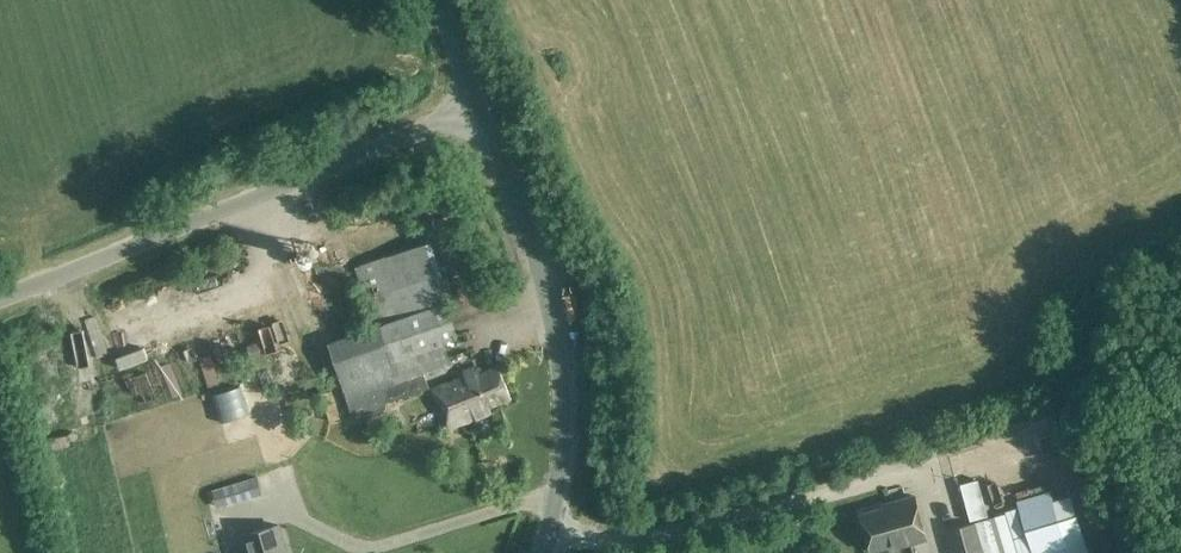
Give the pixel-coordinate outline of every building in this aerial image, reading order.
[(389,407),(387,402),(424,390),(419,375),(452,364),(444,342),(459,337),(428,243),(356,267),(376,326),(329,342),(353,413),(371,407),(373,412),(389,407)] [(106,300),(110,314),(131,307),(127,294),(106,300)] [(200,325),(216,352),(230,344),(214,317),(200,325)] [(143,331),(117,342),(124,358),(150,346),(143,331)] [(478,373),(435,387),(449,428),(493,414),(491,408),(512,400),(502,368),(479,376),(478,373)] [(37,445),(64,440),(61,424),(34,429),(37,445)] [(257,476),(217,488),(222,506),(262,494),(257,476)] [(824,492),(847,487),(845,476),(822,481),(824,492)] [(1050,490),(1017,500),(1033,552),(1044,552),(1067,546),(1050,490)] [(885,506),(861,513),(873,550),(893,544),(894,547),(927,537),(914,494),(884,503),(885,506)] [(996,517),(948,530),(954,552),(957,552),(1005,552),(996,517)] [(279,526),(244,536),(249,552),(287,552),(279,526)]
